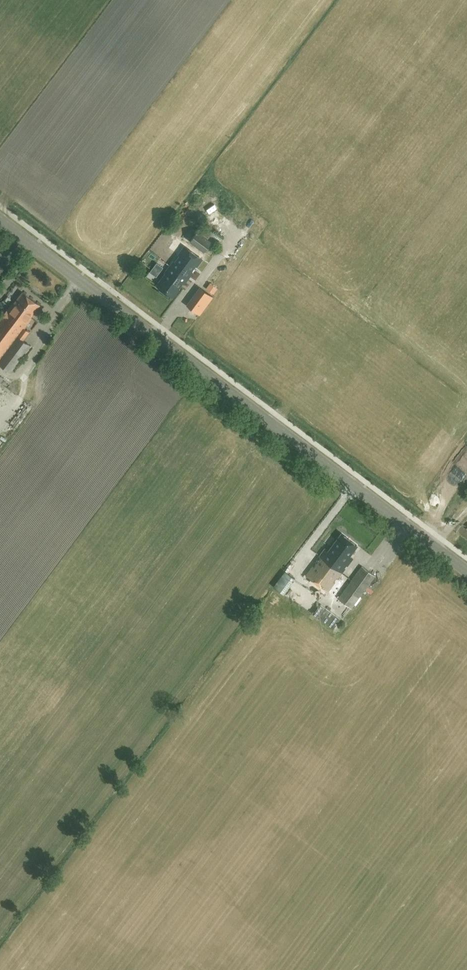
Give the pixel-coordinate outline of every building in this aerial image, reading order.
[(211,231),(203,225),(198,231),(198,230),(190,241),(204,251),(205,251),(211,255),(218,246),(211,242),(212,241),(206,237),(211,231)] [(202,259),(185,246),(179,255),(180,257),(177,262),(174,261),(170,266),(187,279),(192,272),(191,270),(194,266),(196,267),(202,259)] [(147,251),(139,263),(145,267),(153,254),(147,251)] [(163,266),(157,262),(150,271),(156,276),(163,266)] [(172,297),(187,279),(170,266),(157,286),(172,297)] [(8,299),(14,292),(7,287),(2,295),(8,299)] [(202,288),(193,300),(189,305),(200,314),(204,308),(213,296),(202,288)] [(371,291),(363,295),(372,310),(380,306),(371,291)] [(39,305),(23,292),(12,307),(11,306),(0,321),(0,364),(10,372),(30,346),(22,340),(29,332),(24,328),(31,318),(30,317),(39,305)] [(307,529),(316,536),(325,525),(316,518),(307,529)] [(328,551),(325,549),(319,556),(342,573),(352,558),(348,556),(357,545),(342,534),(333,545),(328,551)] [(371,553),(376,546),(373,543),(367,549),(371,553)] [(313,564),(315,565),(311,570),(310,569),(306,575),(328,591),(342,573),(319,556),(313,564)] [(375,576),(362,566),(338,598),(351,608),(375,576)] [(285,572),(274,587),(283,594),(295,578),(285,572)] [(341,619),(321,604),(313,614),(333,629),(341,619)]
